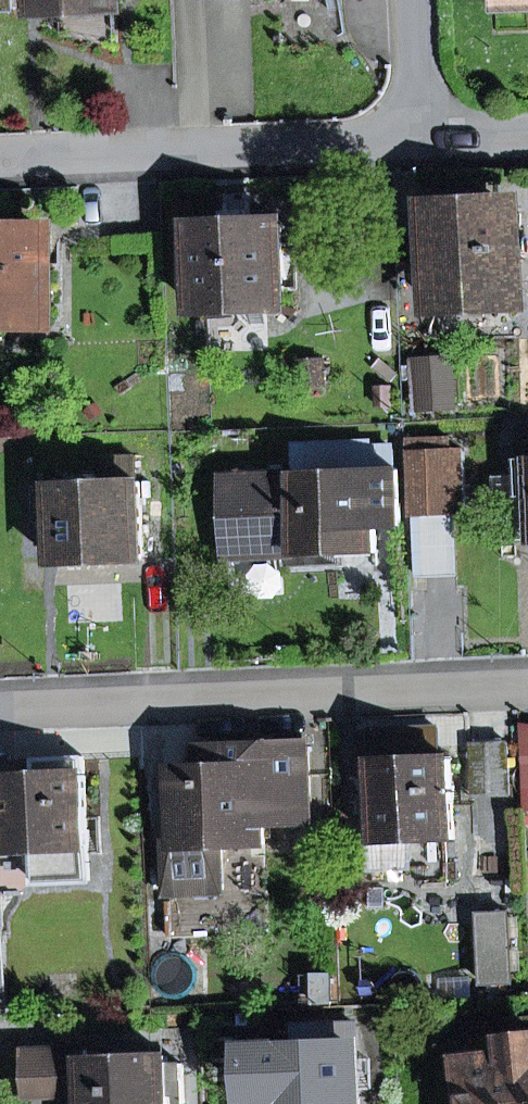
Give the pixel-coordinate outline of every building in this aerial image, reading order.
[(12,9),(12,0),(0,0),(0,9),(12,9)] [(527,10),(527,0),(495,0),(496,11),(527,10)] [(195,224),(198,311),(284,307),(281,221),(251,222),(250,192),(224,193),(225,223),(195,224)] [(517,293),(513,211),(435,215),(436,235),(421,235),(422,255),(437,254),(439,297),(517,293)] [(48,235),(0,235),(0,317),(48,317),(48,235)] [(300,363),(301,383),(323,382),(322,362),(300,363)] [(452,403),(449,363),(423,364),(426,405),(452,403)] [(527,541),(527,431),(520,431),(521,475),(494,476),(496,541),(527,541)] [(456,574),(453,508),(467,508),(465,451),(451,451),(451,438),(409,439),(414,575),(456,574)] [(377,527),(376,511),(400,510),(399,469),(367,470),(366,441),(295,444),(296,473),(226,477),(229,559),(267,557),(278,556),(279,570),(341,567),(340,554),(378,553),(377,527)] [(144,559),(141,482),(103,484),(103,480),(95,476),(81,476),(74,485),(38,487),(39,523),(54,522),(56,563),(144,559)] [(401,526),(400,510),(376,511),(377,527),(401,526)] [(230,583),(268,582),(267,557),(229,559),(230,583)] [(473,742),(477,795),(512,793),(509,740),(473,742)] [(166,892),(224,889),(222,845),(264,843),(263,823),(311,821),(308,743),(204,748),(205,767),(173,769),(177,838),(163,839),(166,892)] [(373,760),(377,843),(455,839),(451,757),(373,760)] [(89,881),(83,758),(0,761),(0,855),(33,853),(34,884),(89,881)] [(482,924),(484,989),(519,988),(515,895),(488,896),(489,924),(482,924)] [(486,1022),(489,1062),(473,1063),(467,1063),(470,1103),(527,1103),(527,1019),(486,1022)] [(473,1063),(489,1062),(486,1022),(470,1024),(473,1063)] [(297,1050),(250,1052),(252,1097),(277,1096),(277,1103),(360,1103),(357,1024),(296,1026),(297,1050)] [(86,1103),(169,1103),(168,1091),(183,1090),(182,1064),(167,1064),(167,1057),(88,1060),(88,1050),(26,1053),(28,1098),(85,1095),(86,1103)]
